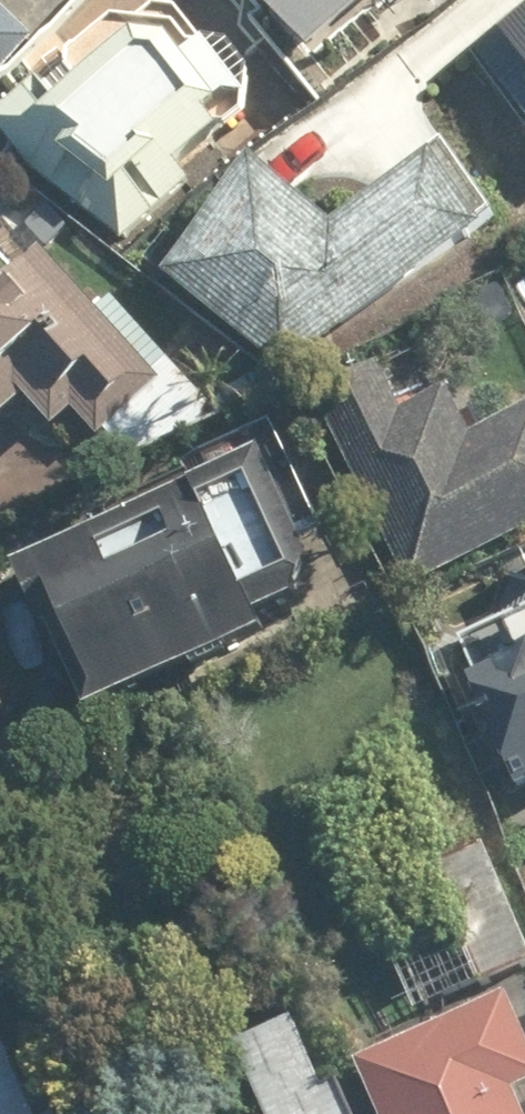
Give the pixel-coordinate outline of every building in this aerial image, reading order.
[(40,28),(7,0),(0,0),(0,75),(40,28)] [(180,0),(164,0),(6,118),(137,246),(223,179),(213,169),(295,85),(244,35),(230,49),(180,0)] [(337,50),(397,0),(295,0),(337,50)] [(187,267),(308,378),(524,226),(524,213),(472,142),(373,232),(290,155),(187,267)] [(24,383),(59,420),(80,401),(103,426),(163,370),(47,245),(12,277),(0,264),(0,406),(24,383)] [(490,433),(466,383),(418,406),(403,374),(345,402),(431,583),(524,539),(524,416),(490,433)] [(44,560),(114,714),(295,631),(287,614),(357,582),(294,445),(44,560)] [(473,641),(524,756),(524,617),(473,641)] [(512,842),(458,862),(498,976),(524,966),(524,879),(512,842)] [(0,963),(0,1113),(64,1113),(0,963)] [(379,1054),(402,1113),(524,1113),(524,996),(379,1054)] [(246,1038),(280,1113),(372,1113),(358,1083),(340,1091),(304,1012),(246,1038)]
